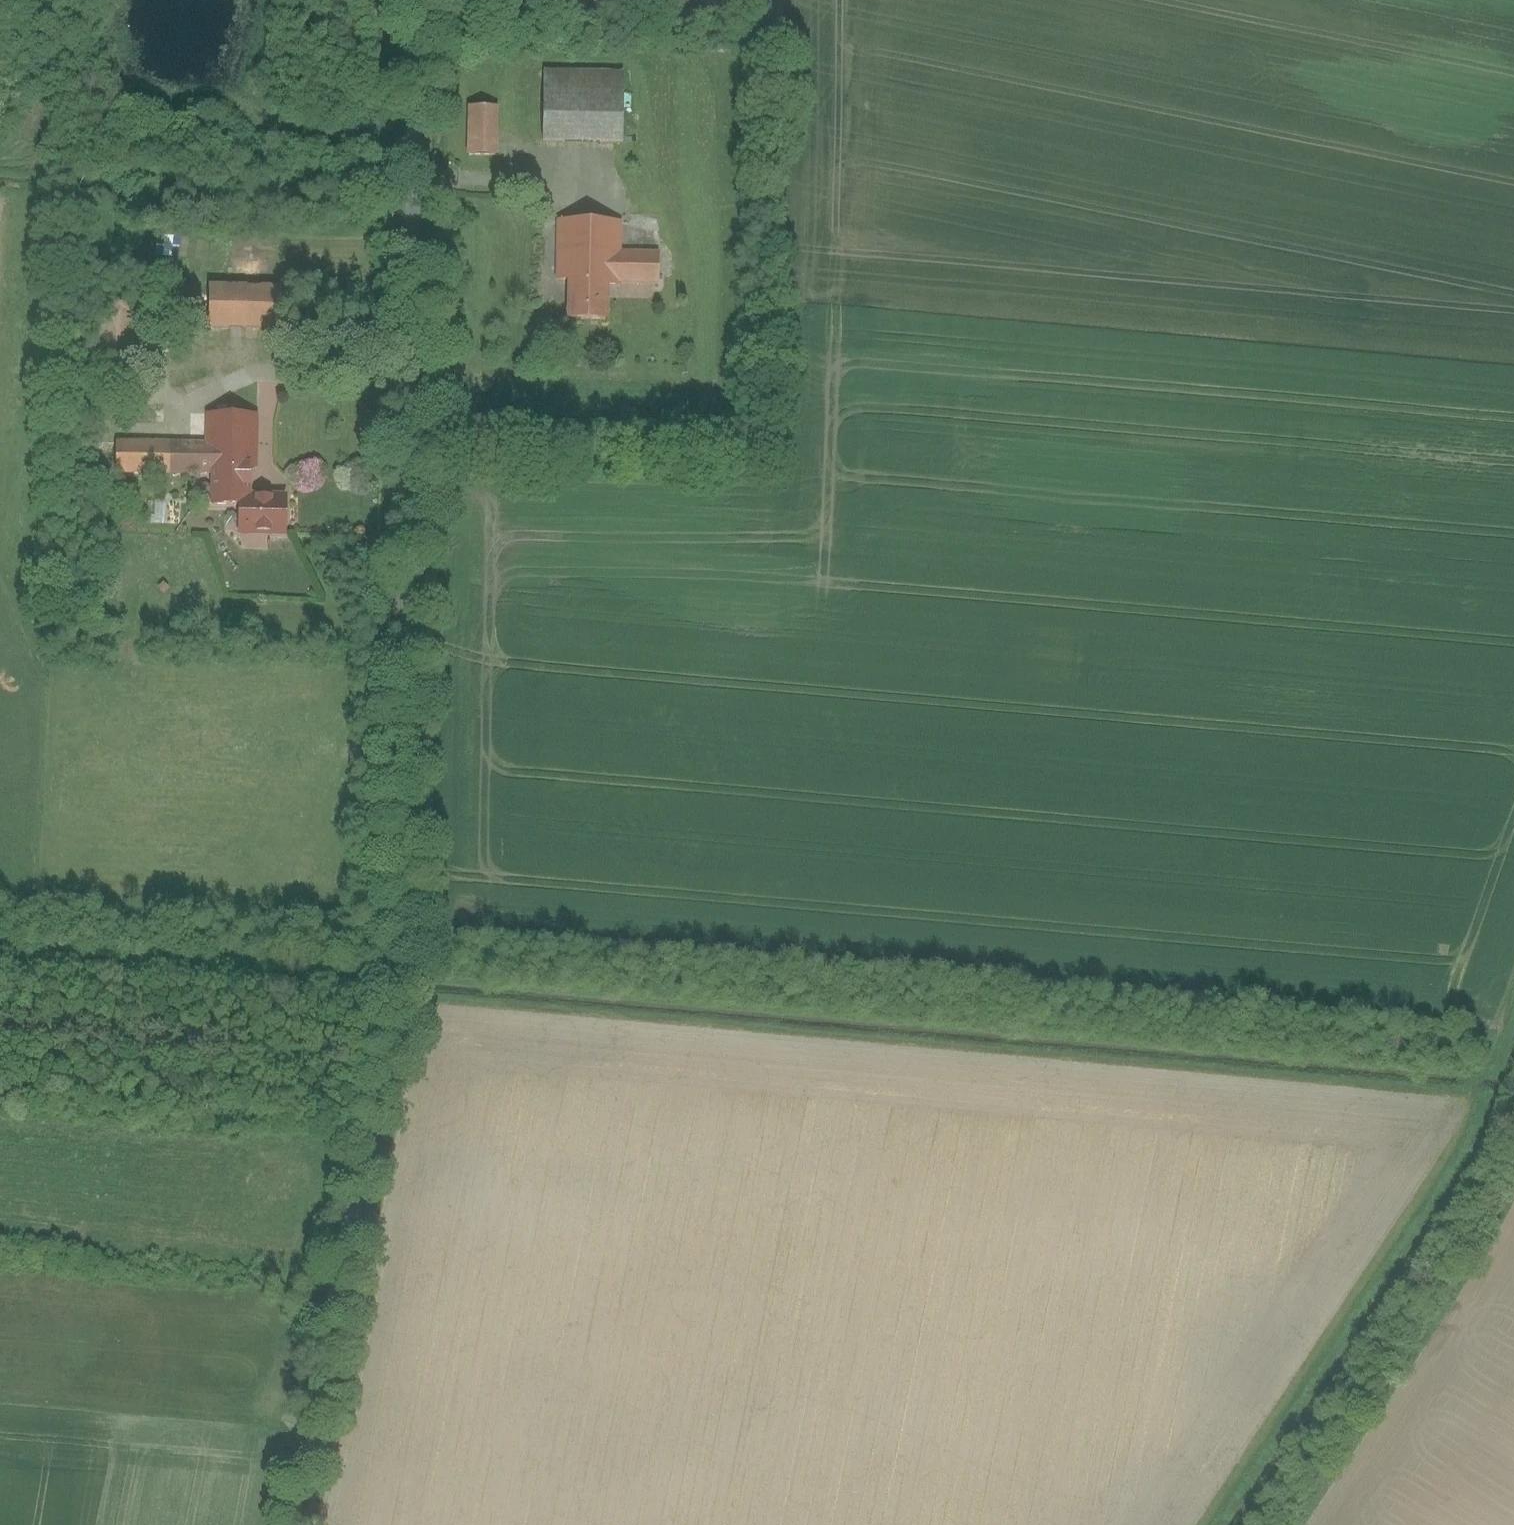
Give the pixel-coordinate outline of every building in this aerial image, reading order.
[(545,67),(543,139),(627,141),(629,69),(545,67)] [(496,102),(468,104),(470,152),(499,150),(496,102)] [(612,215),(568,215),(567,317),(611,318),(612,283),(612,251),(612,215)] [(661,251),(612,251),(612,283),(661,283),(661,251)] [(209,280),(207,324),(268,326),(269,282),(209,280)] [(211,507),(236,507),(252,496),(252,412),(210,413),(210,440),(211,467),(211,507)] [(211,467),(210,440),(121,441),(121,467),(211,467)] [(288,495),(252,496),(236,507),(236,534),(289,533),(288,495)]
